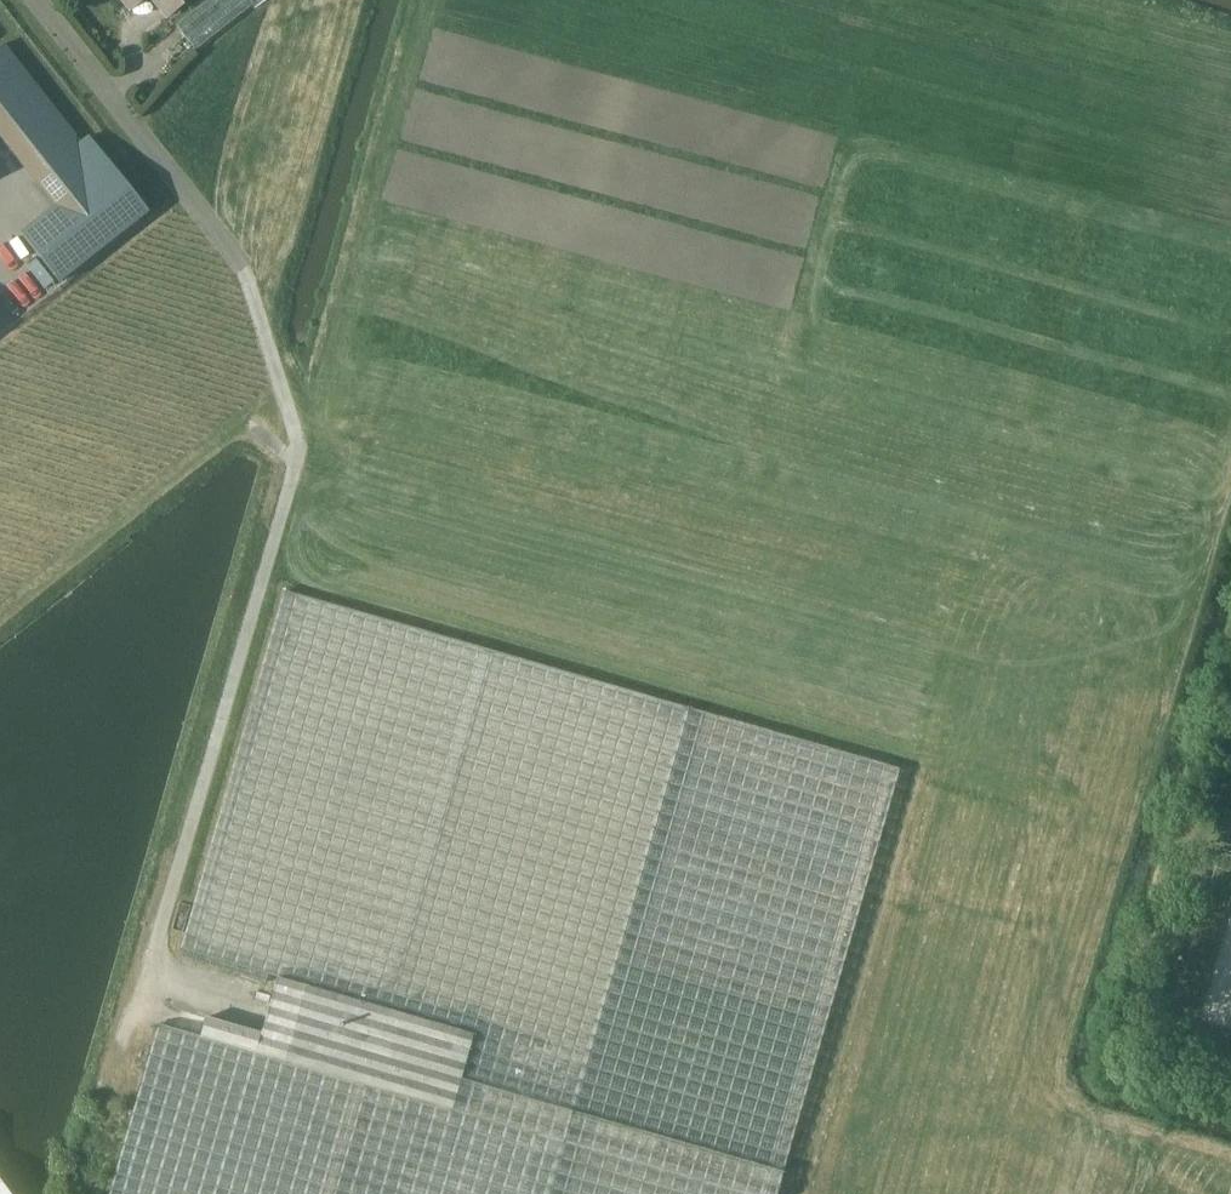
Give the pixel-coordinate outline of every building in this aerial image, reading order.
[(181,0),(158,0),(167,11),(181,0)] [(175,26),(195,51),(254,5),(250,0),(208,0),(175,26)] [(1,44),(0,45),(0,136),(61,213),(106,177),(1,44)] [(875,861),(901,771),(284,591),(177,956),(275,985),(261,1034),(205,1018),(200,1037),(157,1025),(108,1193),(778,1193),(875,861)] [(0,1182),(0,1193),(10,1193),(0,1182)]
